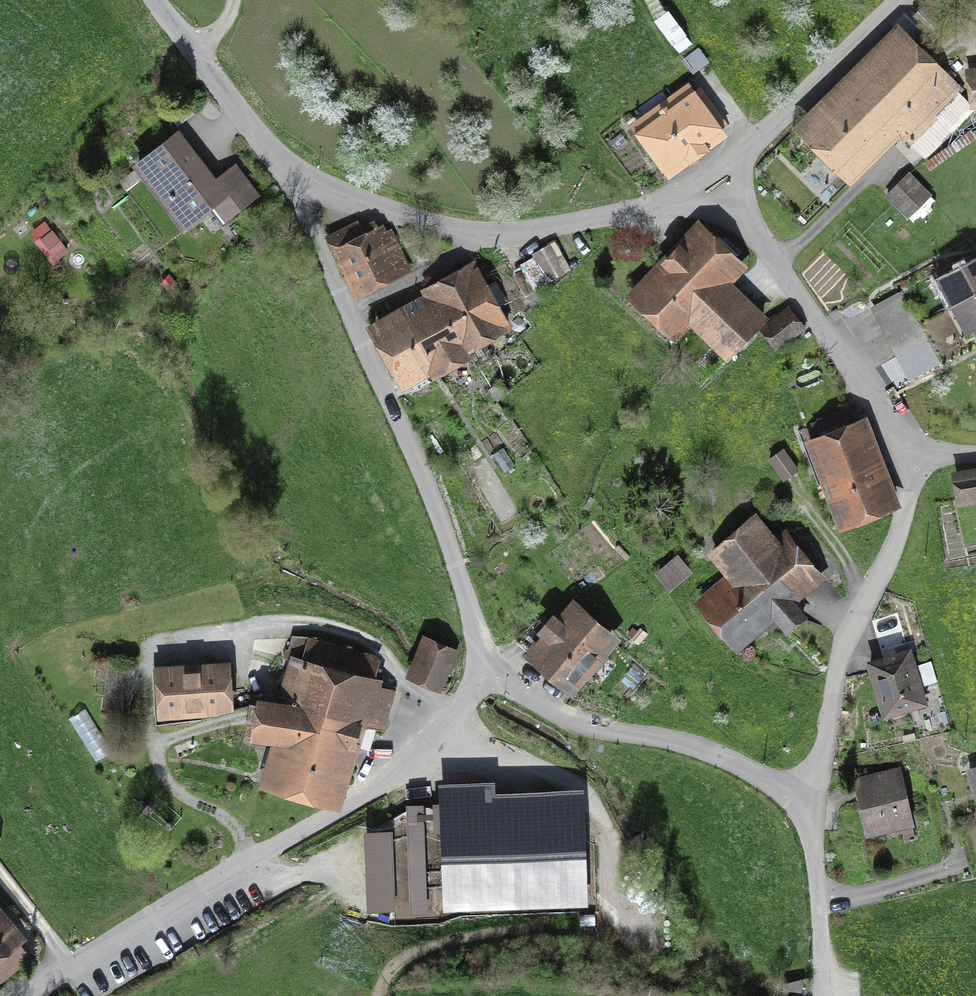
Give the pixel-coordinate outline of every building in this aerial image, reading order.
[(959,89),(899,26),(792,126),(852,189),(959,89)] [(966,68),(969,109),(975,109),(975,67),(966,68)] [(726,135),(688,84),(628,128),(666,179),(700,153),(726,135)] [(221,181),(181,130),(134,167),(185,233),(217,209),(230,225),(264,199),(239,167),(221,181)] [(889,194),(909,214),(929,194),(909,174),(889,194)] [(748,267),(698,221),(656,266),(624,300),(675,344),(691,329),(729,361),(768,319),(735,285),(748,267)] [(413,273),(391,230),(373,222),(362,226),(357,222),(327,237),(354,299),(413,273)] [(549,251),(535,259),(548,283),(563,275),(549,251)] [(535,259),(522,266),(535,290),(548,283),(535,259)] [(952,307),(975,294),(975,262),(939,282),(952,307)] [(435,290),(439,298),(463,345),(508,321),(480,267),(435,290)] [(904,293),(877,306),(883,319),(910,305),(904,293)] [(952,307),(968,337),(975,333),(975,294),(952,307)] [(439,298),(405,315),(433,369),(467,351),(463,345),(439,298)] [(917,319),(910,305),(883,319),(890,332),(917,319)] [(768,328),(779,343),(799,328),(788,313),(768,328)] [(405,383),(433,369),(405,315),(377,330),(405,383)] [(940,364),(917,319),(890,332),(912,380),(940,364)] [(898,506),(867,416),(804,438),(837,527),(898,506)] [(784,450),(768,460),(784,482),(798,470),(784,450)] [(963,476),(968,507),(975,506),(975,474),(963,476)] [(777,537),(757,513),(704,558),(722,580),(693,605),(738,658),(776,625),(786,637),(807,619),(796,606),(828,579),(785,529),(777,537)] [(677,554),(657,575),(673,591),(693,569),(677,554)] [(620,644),(572,602),(520,659),(570,702),(620,644)] [(387,662),(310,638),(305,661),(293,658),(280,706),(255,704),(252,745),(274,748),(262,789),(342,812),(370,730),(385,734),(399,693),(380,684),(387,662)] [(462,654),(426,639),(408,682),(445,697),(462,654)] [(929,709),(912,650),(866,663),(882,722),(929,709)] [(135,662),(112,658),(107,699),(129,702),(135,662)] [(228,670),(151,673),(153,722),(230,719),(228,670)] [(949,720),(945,705),(935,708),(940,723),(949,720)] [(914,831),(900,768),(853,779),(867,841),(914,831)] [(967,771),(975,800),(975,768),(967,771)] [(492,787),(437,789),(441,909),(584,906),(581,797),(492,800),(492,787)] [(0,908),(0,982),(35,949),(0,908)]
